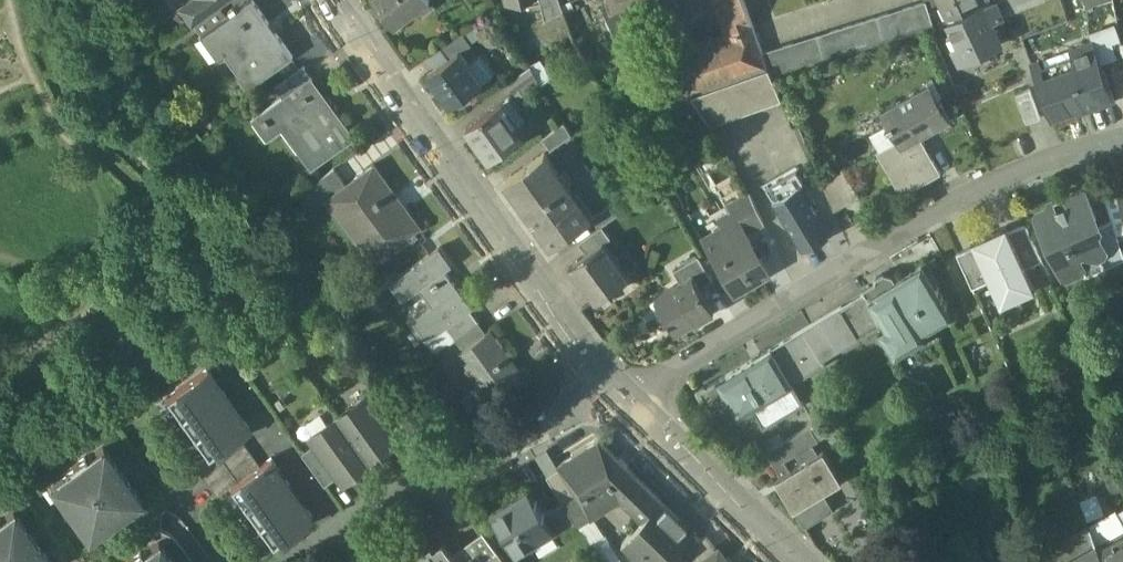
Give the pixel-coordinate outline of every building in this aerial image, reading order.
[(199,0),(191,0),(180,8),(191,25),(208,13),(203,5),(210,0),(201,0),(199,1),(199,0)] [(199,35),(214,57),(221,52),(246,87),(293,54),(254,0),(247,0),(199,35)] [(203,5),(208,13),(226,0),(210,0),(203,5)] [(394,24),(426,0),(376,0),(394,24)] [(545,20),(563,12),(559,0),(540,0),(545,20)] [(609,11),(605,12),(605,14),(618,11),(650,2),(650,0),(606,0),(609,11)] [(729,30),(751,22),(744,0),(718,0),(729,30)] [(948,20),(965,13),(981,6),(979,0),(939,0),(948,20)] [(984,5),(990,20),(1015,11),(1011,0),(996,0),(984,5)] [(1015,11),(1029,5),(1027,0),(1011,0),(1015,11)] [(925,2),(762,52),(767,67),(772,77),(929,28),(929,29),(933,28),(925,2)] [(990,20),(984,5),(981,6),(965,13),(983,51),(1001,42),(990,20)] [(618,11),(605,14),(625,56),(637,51),(618,11)] [(983,51),(965,13),(948,20),(956,38),(952,40),(955,47),(954,48),(960,61),(983,51)] [(729,30),(675,50),(684,76),(692,95),(767,67),(762,52),(751,22),(729,30)] [(1090,34),(1092,41),(1093,41),(1101,63),(1122,55),(1122,49),(1118,24),(1090,34)] [(463,32),(442,47),(450,58),(460,50),(471,43),(463,32)] [(1092,41),(1031,64),(1051,118),(1086,105),(1088,109),(1114,99),(1101,63),(1092,41)] [(483,83),(460,50),(450,58),(429,72),(452,104),(483,83)] [(953,56),(943,60),(950,77),(960,71),(953,56)] [(301,64),(275,84),(283,95),(309,75),(301,64)] [(767,67),(692,95),(698,105),(711,123),(781,97),(772,77),(767,67)] [(960,71),(950,77),(952,81),(962,77),(960,71)] [(330,106),(309,78),(311,77),(309,75),(283,95),(261,111),(265,117),(263,118),(266,122),(268,120),(275,131),(281,126),(311,168),(354,135),(332,105),(330,106)] [(660,85),(641,92),(656,121),(698,105),(692,95),(684,76),(660,85)] [(929,82),(881,110),(888,122),(889,123),(887,124),(889,127),(890,126),(898,139),(879,150),(877,151),(901,195),(942,172),(921,136),(950,119),(929,82)] [(522,135),(499,103),(468,126),(492,158),(522,135)] [(565,122),(543,137),(552,149),(572,134),(565,122)] [(888,122),(869,133),(879,150),(898,139),(890,126),(889,127),(887,124),(889,123),(888,122)] [(621,150),(615,140),(603,148),(610,158),(621,150)] [(592,217),(546,152),(507,181),(553,245),(592,217)] [(345,183),(337,189),(339,191),(325,201),(370,262),(420,225),(373,162),(345,183)] [(334,167),(302,191),(315,208),(325,201),(339,191),(337,189),(345,183),(334,167)] [(844,169),(822,182),(834,210),(859,195),(844,169)] [(772,197),(803,250),(830,234),(811,202),(816,199),(803,178),(772,197)] [(1086,193),(1080,190),(1066,197),(1069,204),(1056,210),(1050,208),(1036,214),(1062,269),(1071,273),(1079,269),(1083,260),(1100,253),(1107,250),(1097,227),(1093,219),(1097,217),(1086,193)] [(764,222),(750,192),(730,204),(738,217),(747,232),(764,222)] [(1116,192),(1103,196),(1109,211),(1122,207),(1116,192)] [(612,203),(592,217),(600,227),(602,225),(619,214),(612,203)] [(747,232),(738,217),(705,237),(736,290),(769,271),(747,232)] [(1097,227),(1107,250),(1100,253),(1106,267),(1122,259),(1122,253),(1112,220),(1097,227)] [(1025,223),(1009,231),(1026,267),(1042,260),(1025,223)] [(600,227),(579,242),(586,253),(604,241),(610,236),(602,225),(600,227)] [(1009,231),(1007,225),(972,240),(974,246),(990,280),(1001,305),(1036,289),(1026,267),(1009,231)] [(629,276),(604,241),(586,253),(573,262),(580,271),(575,274),(582,285),(585,283),(597,299),(606,292),(608,294),(615,289),(614,287),(629,276)] [(437,246),(389,281),(401,298),(417,286),(431,305),(411,319),(426,339),(446,325),(469,309),(470,308),(442,269),(450,263),(437,246)] [(974,246),(957,253),(973,288),(990,280),(974,246)] [(698,256),(674,270),(681,281),(695,274),(702,286),(712,280),(698,256)] [(923,264),(898,279),(899,280),(894,283),(892,280),(886,278),(882,280),(880,286),(876,288),(876,287),(867,292),(885,322),(887,324),(887,325),(900,344),(926,329),(953,313),(923,264)] [(681,281),(656,296),(669,317),(667,318),(669,322),(671,321),(677,331),(695,320),(696,322),(706,317),(703,311),(713,305),(702,286),(695,274),(681,281)] [(867,292),(840,308),(858,338),(885,322),(867,292)] [(840,308),(804,330),(822,359),(858,338),(840,308)] [(469,309),(446,325),(455,338),(478,321),(469,309)] [(455,338),(450,342),(458,353),(488,332),(487,331),(479,320),(478,321),(455,338)] [(887,325),(887,324),(880,329),(895,356),(929,335),(926,329),(900,344),(887,325)] [(527,382),(489,329),(487,331),(488,332),(458,353),(480,384),(463,396),(477,415),(494,403),(495,405),(527,382)] [(804,330),(719,381),(739,415),(762,401),(775,421),(803,403),(791,384),(825,363),(822,359),(804,330)] [(166,398),(179,416),(220,386),(207,368),(166,398)] [(193,435),(234,405),(220,386),(179,416),(193,435)] [(408,426),(385,393),(371,404),(394,436),(408,426)] [(365,397),(338,416),(372,462),(398,443),(394,436),(371,404),(365,397)] [(249,426),(234,405),(193,435),(208,456),(237,434),(249,426)] [(372,462),(338,416),(312,435),(317,443),(340,475),(344,481),(372,462)] [(811,427),(767,453),(775,466),(784,461),(796,454),(813,444),(819,440),(811,427)] [(208,456),(194,465),(217,496),(230,487),(260,465),(237,434),(208,456)] [(662,502),(600,440),(558,465),(559,468),(577,495),(590,516),(591,517),(592,518),(593,517),(621,501),(642,522),(662,502)] [(340,475),(317,443),(302,453),(326,485),(340,475)] [(802,464),(790,471),(784,461),(775,466),(781,476),(776,479),(805,527),(824,516),(813,498),(843,480),(824,450),(819,453),(813,444),(796,454),(802,464)] [(103,445),(87,457),(85,455),(65,469),(67,471),(53,481),(63,494),(58,497),(78,525),(83,522),(92,535),(105,525),(107,527),(127,513),(125,511),(142,500),(125,476),(124,477),(119,469),(103,445)] [(284,475),(271,457),(260,465),(230,487),(243,505),(284,475)] [(577,495),(559,468),(546,476),(563,503),(577,495)] [(284,475),(243,505),(256,523),(298,493),(284,475)] [(529,489),(491,512),(520,558),(521,557),(519,553),(554,532),(555,531),(545,515),(529,489)] [(298,493),(256,523),(272,545),(313,515),(298,493)] [(1086,497),(1090,513),(1104,510),(1100,493),(1086,497)] [(577,495),(563,503),(577,524),(590,516),(577,495)] [(623,541),(638,556),(634,560),(636,561),(668,561),(672,555),(678,558),(692,532),(662,502),(642,522),(623,541)] [(563,503),(545,515),(555,531),(554,532),(557,537),(577,524),(563,503)] [(1122,528),(1122,507),(1095,519),(1102,537),(1122,528)] [(13,510),(0,519),(0,561),(50,561),(35,541),(34,541),(29,534),(30,533),(13,510)] [(577,524),(601,561),(621,561),(623,561),(603,529),(601,530),(593,517),(592,518),(591,517),(590,516),(577,524)] [(1067,537),(1072,545),(1053,556),(1056,561),(1107,561),(1101,551),(1100,548),(1090,524),(1067,537)] [(452,553),(459,561),(482,561),(498,550),(484,530),(452,553)] [(678,558),(684,561),(689,561),(701,540),(692,532),(678,558)] [(702,538),(701,540),(689,561),(699,561),(716,550),(706,535),(702,538)] [(1100,548),(1101,551),(1107,561),(1122,561),(1122,535),(1100,548)] [(444,541),(435,547),(432,543),(412,558),(415,561),(459,561),(452,553),(444,541)] [(142,553),(141,551),(126,561),(173,561),(158,542),(142,553)] [(958,554),(962,561),(985,561),(978,546),(958,554)] [(718,549),(716,550),(699,561),(727,561),(718,549)] [(482,561),(507,561),(498,550),(482,561)]
